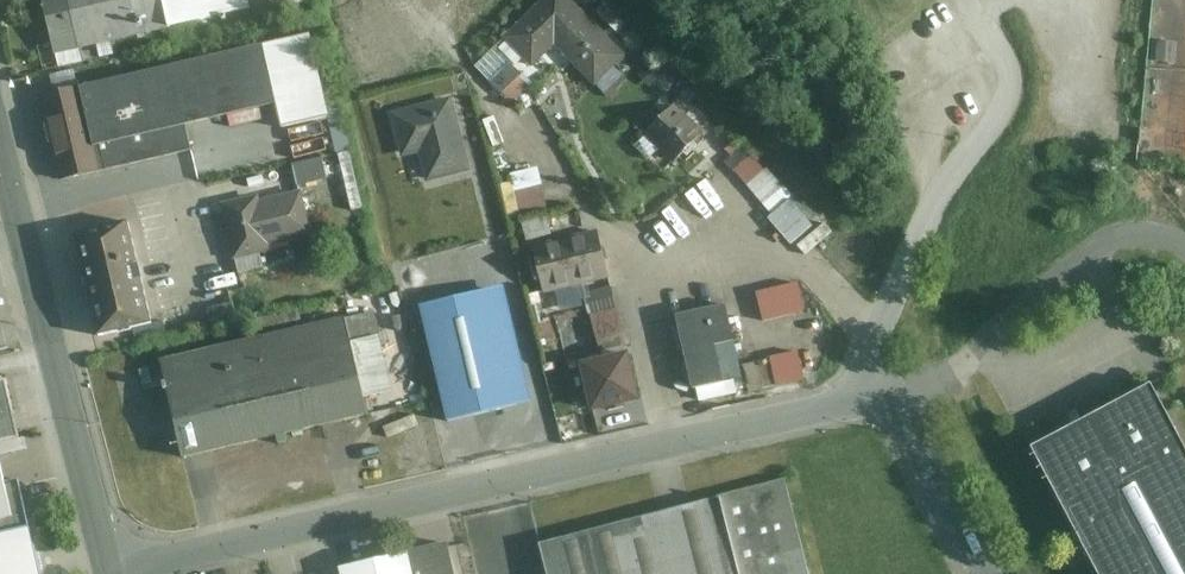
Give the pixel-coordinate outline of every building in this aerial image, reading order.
[(259,8),(257,0),(47,0),(63,66),(126,51),(123,40),(259,8)] [(567,0),(547,0),(504,42),(533,71),(555,50),(595,91),(627,60),(567,0)] [(308,37),(45,99),(55,144),(65,184),(191,154),(184,126),(266,107),(273,134),(327,122),(322,101),(308,37)] [(481,169),(460,94),(396,111),(408,156),(424,152),(432,182),(481,169)] [(706,140),(677,110),(646,140),(676,168),(706,140)] [(799,233),(817,215),(754,150),(736,168),(799,233)] [(334,175),(327,156),(299,166),(306,185),(334,175)] [(546,167),(506,175),(513,211),(553,203),(546,167)] [(269,250),(312,240),(300,194),(260,204),(259,200),(220,209),(231,264),(271,255),(269,250)] [(90,282),(102,336),(160,323),(147,268),(137,222),(79,235),(90,282)] [(612,281),(600,233),(533,249),(545,297),(612,281)] [(509,285),(421,306),(448,421),(536,400),(509,285)] [(619,347),(630,344),(620,292),(595,297),(603,338),(617,335),(619,347)] [(678,325),(698,405),(752,392),(733,312),(678,325)] [(393,393),(374,315),(157,369),(182,467),(372,419),(368,400),(393,393)] [(750,361),(754,390),(811,381),(807,352),(750,361)] [(584,364),(594,413),(644,403),(633,353),(584,364)] [(20,436),(6,380),(0,381),(0,441),(20,436)] [(1036,445),(1104,573),(1184,573),(1184,441),(1154,383),(1036,445)] [(33,525),(21,476),(4,480),(0,461),(0,532),(33,525)] [(550,573),(809,573),(786,481),(542,540),(550,573)] [(33,525),(0,532),(0,573),(44,573),(33,525)] [(342,573),(454,573),(447,542),(340,567),(342,573)]
